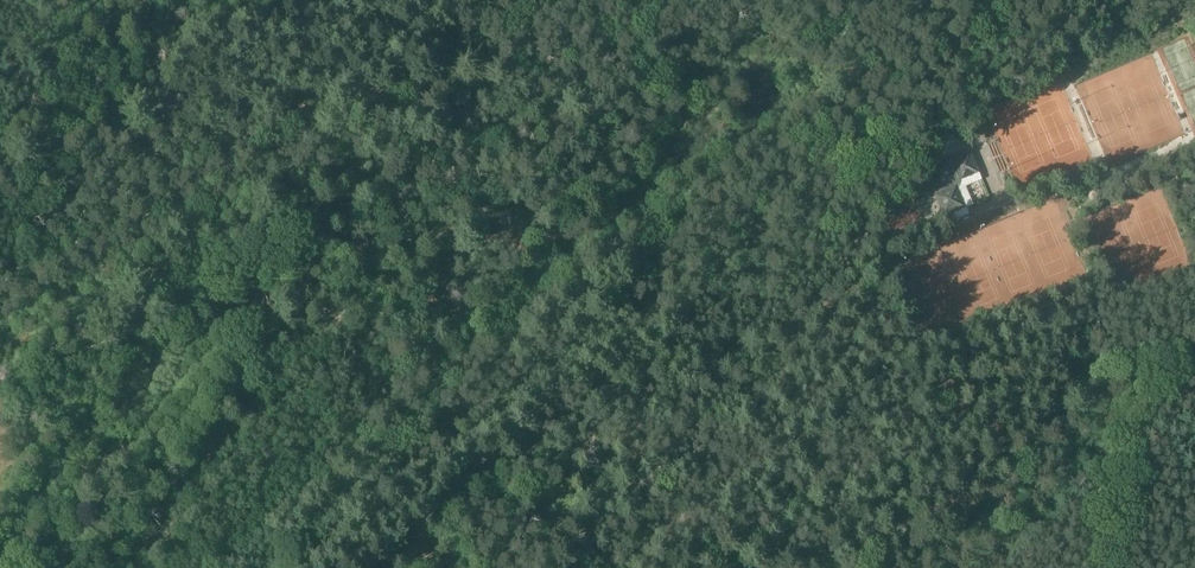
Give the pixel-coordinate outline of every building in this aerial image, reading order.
[(950,134),(961,144),(966,138),(956,129),(950,134)] [(960,179),(978,172),(970,153),(928,170),(936,189),(937,189),(939,193),(935,194),(944,215),(965,207),(957,187),(958,186),(960,181),(960,179)]
